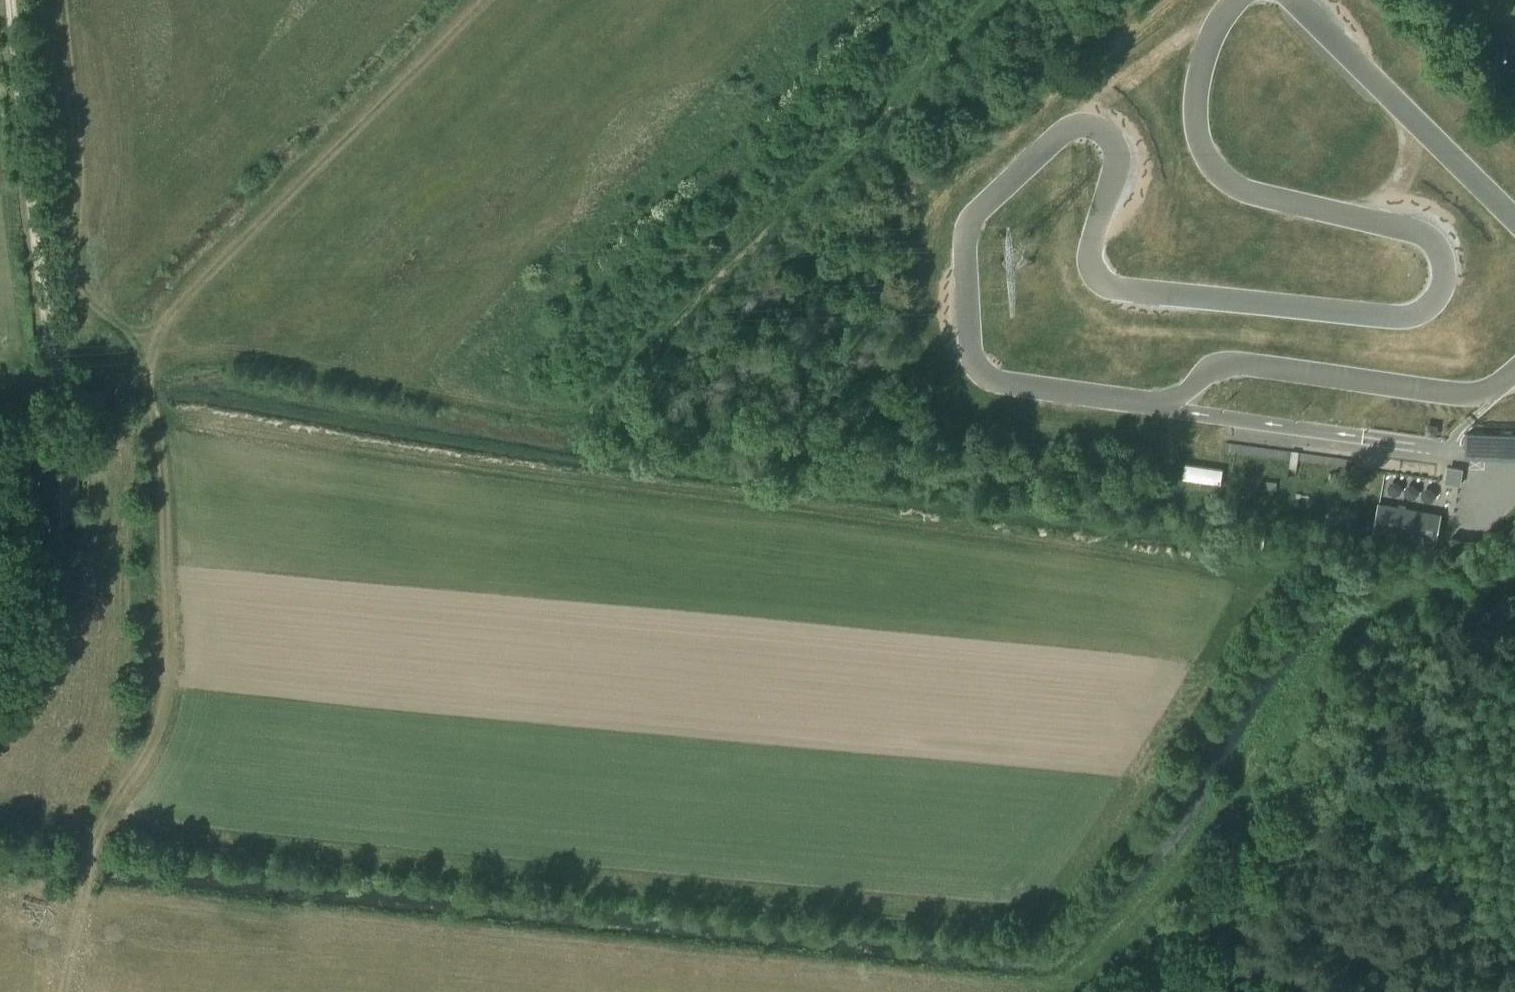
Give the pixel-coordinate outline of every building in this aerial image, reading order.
[(1467,434),(1466,459),(1514,461),(1514,435),(1467,434)] [(1291,452),(1289,468),(1297,469),(1299,453),(1291,452)] [(1220,484),(1222,470),(1184,464),(1182,478),(1220,484)] [(1447,482),(1461,485),(1464,469),(1450,466),(1447,482)] [(1347,488),(1348,474),(1333,472),(1332,486),(1347,488)] [(1441,516),(1379,505),(1374,531),(1436,542),(1441,516)] [(1456,547),(1455,555),(1471,558),(1472,549),(1456,547)]
